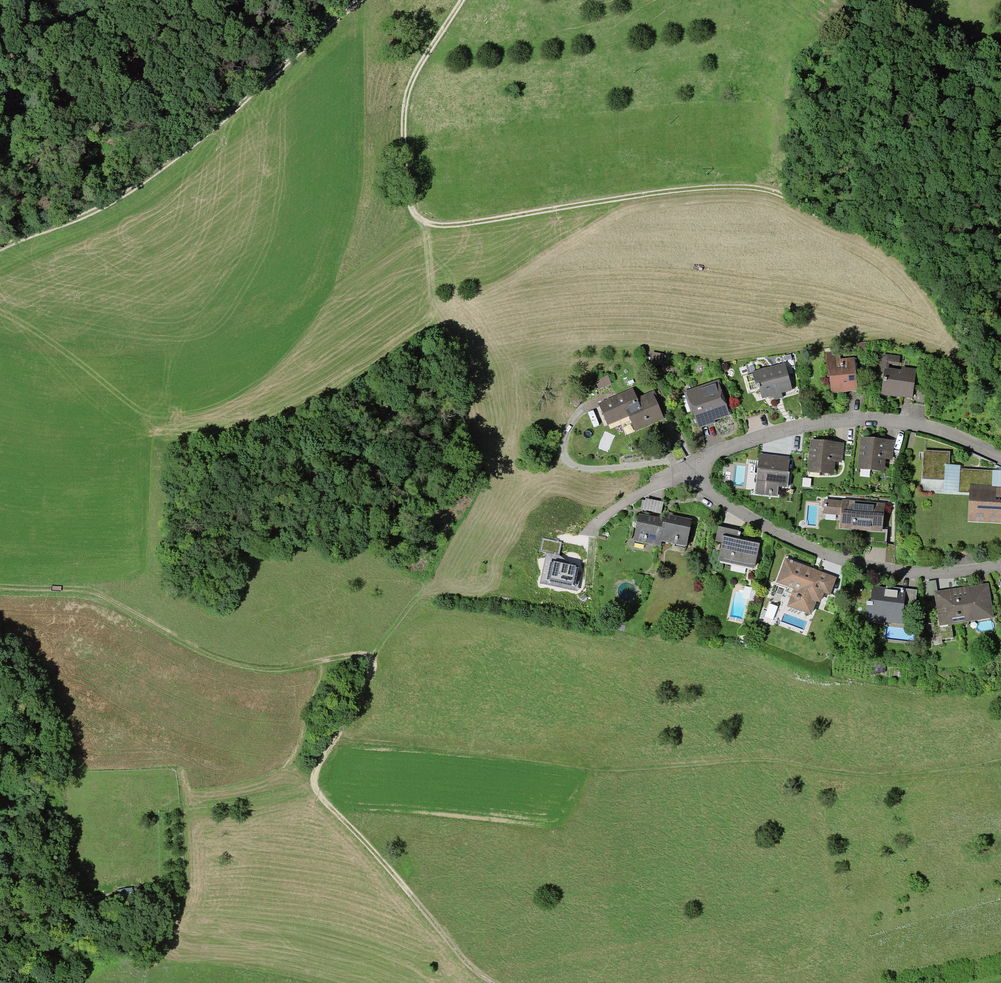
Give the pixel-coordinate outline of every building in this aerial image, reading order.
[(831,393),(858,390),(855,357),(841,358),(840,351),(825,353),(828,377),(830,376),(831,393)] [(664,354),(653,352),(651,363),(662,365),(664,354)] [(899,365),(900,356),(881,353),(879,370),(884,371),(881,394),(911,398),(912,398),(914,384),(916,369),(902,367),(901,370),(888,368),(889,364),(899,365)] [(781,393),(792,390),(785,363),(752,372),(756,385),(757,384),(758,387),(759,387),(762,398),(773,395),(774,400),(783,397),(781,393)] [(611,383),(608,375),(595,380),(599,389),(611,383)] [(715,420),(732,414),(720,379),(684,391),(691,413),(693,412),(699,428),(716,423),(715,420)] [(927,386),(914,384),(912,398),(911,398),(910,403),(924,405),(927,386)] [(635,432),(664,419),(657,403),(660,402),(654,390),(637,398),(633,388),(598,403),(608,426),(629,416),(635,432)] [(858,468),(884,471),(886,459),(893,460),(895,440),(861,437),(858,468)] [(807,471),(834,474),(835,462),(842,463),(844,443),(811,439),(807,471)] [(950,451),(924,450),(922,478),(944,480),(945,464),(949,464),(950,451)] [(755,494),(777,496),(778,486),(788,487),(790,472),(788,472),(790,457),(759,453),(755,494)] [(960,469),(961,465),(949,464),(945,464),(944,480),(944,491),(959,492),(960,469)] [(969,492),(968,521),(1000,523),(1000,487),(992,486),(992,485),(993,470),(960,469),(959,492),(969,492)] [(993,470),(992,485),(992,486),(1000,487),(1000,470),(993,470)] [(663,502),(646,498),(645,500),(642,500),(640,509),(661,513),(663,502)] [(841,515),(842,500),(825,499),(823,514),(841,515)] [(840,528),(883,532),(885,503),(842,499),(842,500),(841,515),(840,528)] [(659,540),(662,541),(687,546),(692,519),(665,513),(664,519),(659,540)] [(659,540),(664,519),(639,514),(634,540),(661,546),(662,541),(659,540)] [(718,560),(754,568),(760,541),(740,536),(741,531),(718,526),(715,541),(722,542),(718,560)] [(895,545),(887,544),(885,562),(895,564),(895,545)] [(787,606),(811,615),(816,601),(820,603),(824,593),(830,595),(837,577),(785,558),(776,582),(793,589),(787,606)] [(576,566),(554,561),(550,579),(573,584),(576,566)] [(938,591),(936,580),(926,582),(927,596),(935,595),(934,591),(938,591)] [(935,595),(939,625),(994,617),(989,583),(938,591),(934,591),(935,595)] [(867,601),(865,622),(885,624),(885,622),(902,624),(904,607),(906,589),(886,586),(886,588),(872,586),(871,601),(867,601)] [(906,589),(904,607),(915,609),(917,590),(906,589)]
